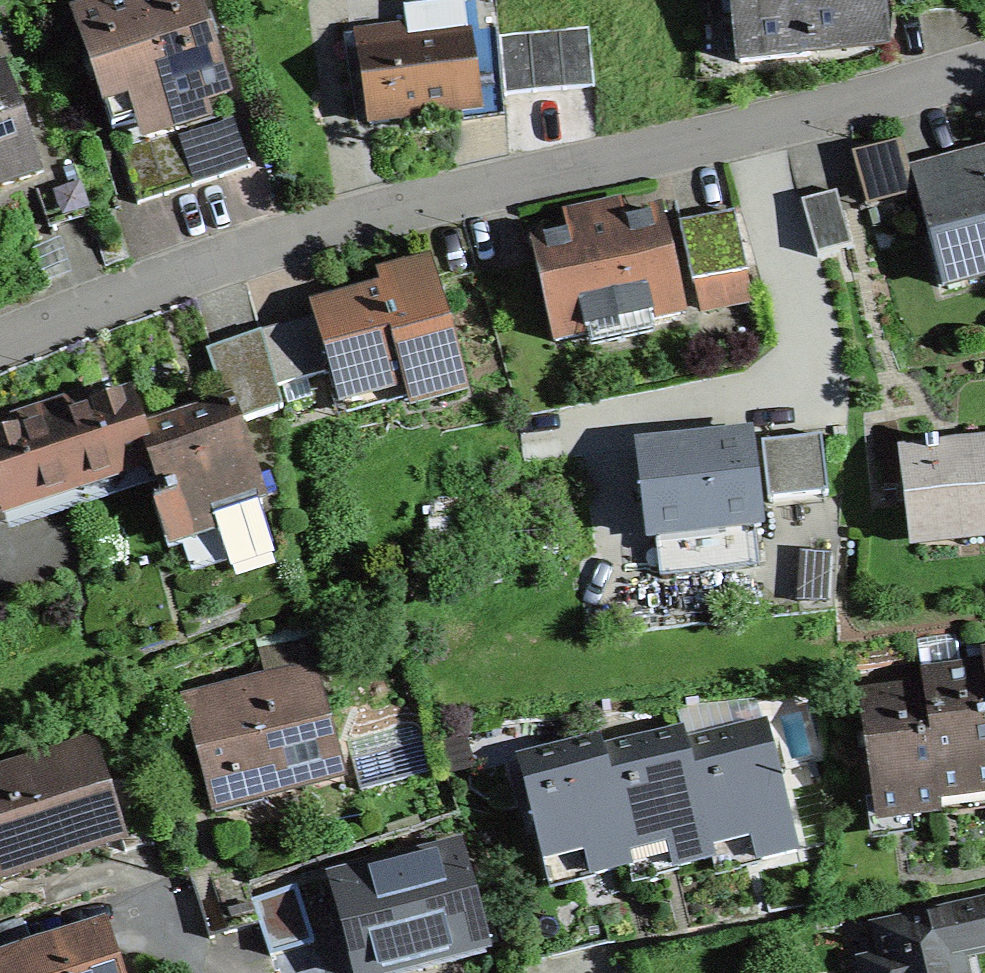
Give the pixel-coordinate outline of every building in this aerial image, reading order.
[(135,0),(127,0),(76,16),(112,130),(171,111),(135,0)] [(171,111),(226,94),(195,0),(135,0),(171,111)] [(479,109),(465,0),(455,0),(405,7),(408,27),(356,34),(368,124),(479,109)] [(479,109),(506,107),(505,95),(499,35),(498,27),(479,29),(476,0),(465,0),(479,109)] [(877,29),(874,0),(733,0),(739,62),(812,55),(810,36),(877,29)] [(590,27),(499,35),(505,95),(595,87),(590,27)] [(4,70),(0,71),(0,186),(32,176),(38,174),(4,70)] [(231,114),(176,131),(195,187),(249,169),(231,114)] [(195,187),(176,131),(119,150),(138,206),(195,187)] [(917,195),(911,175),(901,141),(851,155),(867,210),(917,195)] [(984,214),(971,171),(968,159),(911,175),(917,195),(927,230),(984,214)] [(73,162),(38,174),(32,176),(50,227),(90,213),(73,162)] [(971,171),(984,214),(927,230),(943,287),(984,276),(984,167),(971,171)] [(837,192),(801,203),(818,259),(853,248),(837,192)] [(735,213),(679,225),(692,285),(748,274),(735,213)] [(532,244),(554,342),(684,314),(663,215),(532,244)] [(462,390),(428,264),(393,273),(398,291),(319,312),(320,317),(336,372),(341,395),(407,378),(414,403),(462,390)] [(336,372),(320,317),(261,333),(265,347),(278,389),(336,372)] [(230,410),(236,426),(285,411),(278,389),(265,347),(212,364),(227,411),(230,410)] [(51,407),(79,487),(155,461),(147,438),(131,392),(94,406),(90,393),(51,407)] [(0,436),(0,504),(3,513),(79,487),(51,407),(50,405),(13,418),(17,430),(0,436)] [(227,411),(147,438),(155,461),(180,532),(262,504),(236,426),(230,410),(227,411)] [(762,527),(752,437),(640,448),(649,538),(762,527)] [(822,437),(763,443),(769,503),(828,498),(822,437)] [(905,451),(915,548),(965,543),(964,527),(984,525),(984,443),(905,451)] [(306,641),(310,652),(346,644),(333,609),(260,636),(268,655),(306,641)] [(316,671),(187,703),(196,740),(205,738),(222,805),(342,776),(316,671)] [(984,793),(984,671),(924,678),(926,689),(939,799),(984,793)] [(876,819),(941,811),(939,799),(926,689),(860,697),(876,819)] [(760,861),(797,852),(765,729),(687,749),(713,847),(754,837),(760,861)] [(715,859),(713,847),(687,749),(684,735),(605,755),(629,856),(670,846),(676,869),(715,859)] [(631,866),(629,856),(605,755),(602,742),(520,761),(544,862),(587,852),(592,873),(593,876),(631,866)] [(108,848),(91,793),(101,790),(88,749),(0,776),(0,881),(108,848)] [(137,786),(108,796),(126,851),(155,841),(137,786)] [(329,876),(354,972),(381,972),(478,948),(451,845),(329,876)] [(262,927),(254,902),(244,868),(210,878),(228,937),(262,927)] [(593,876),(592,873),(562,880),(578,947),(609,940),(593,876)] [(315,945),(298,889),(254,902),(262,927),(271,958),(315,945)] [(878,929),(885,962),(863,967),(864,972),(968,972),(964,952),(984,947),(984,906),(878,929)] [(32,955),(21,921),(0,928),(0,965),(32,955)] [(104,932),(32,955),(0,965),(0,972),(117,972),(104,932)]
